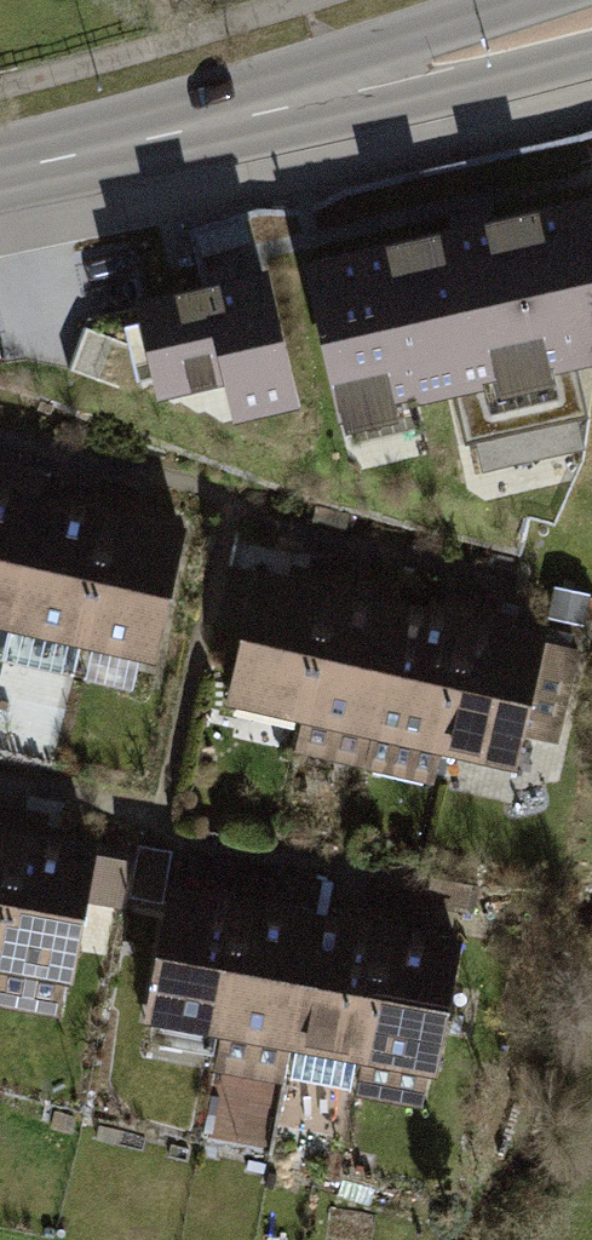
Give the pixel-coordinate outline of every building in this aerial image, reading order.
[(306,265),(342,420),(591,362),(591,198),(306,265)] [(272,272),(138,304),(161,402),(225,387),(235,427),(305,411),(272,272)] [(39,502),(0,494),(0,639),(10,641),(39,502)] [(83,656),(112,517),(39,502),(10,641),(83,656)] [(156,671),(185,532),(112,517),(83,656),(156,671)] [(288,760),(324,591),(249,575),(214,744),(288,760)] [(363,775),(398,606),(324,591),(288,760),(363,775)] [(443,764),(473,622),(398,606),(363,775),(438,791),(443,764)] [(581,644),(473,622),(443,764),(513,778),(520,744),(559,752),(581,644)] [(20,840),(0,836),(0,948),(20,840)] [(93,853),(20,840),(0,948),(0,976),(68,988),(93,853)] [(217,1071),(242,911),(169,900),(144,1060),(217,1071)] [(290,1082),(315,923),(242,911),(217,1071),(290,1082)] [(363,1094),(389,934),(315,923),(290,1082),(363,1094)] [(437,1105),(462,945),(389,934),(363,1094),(437,1105)]
